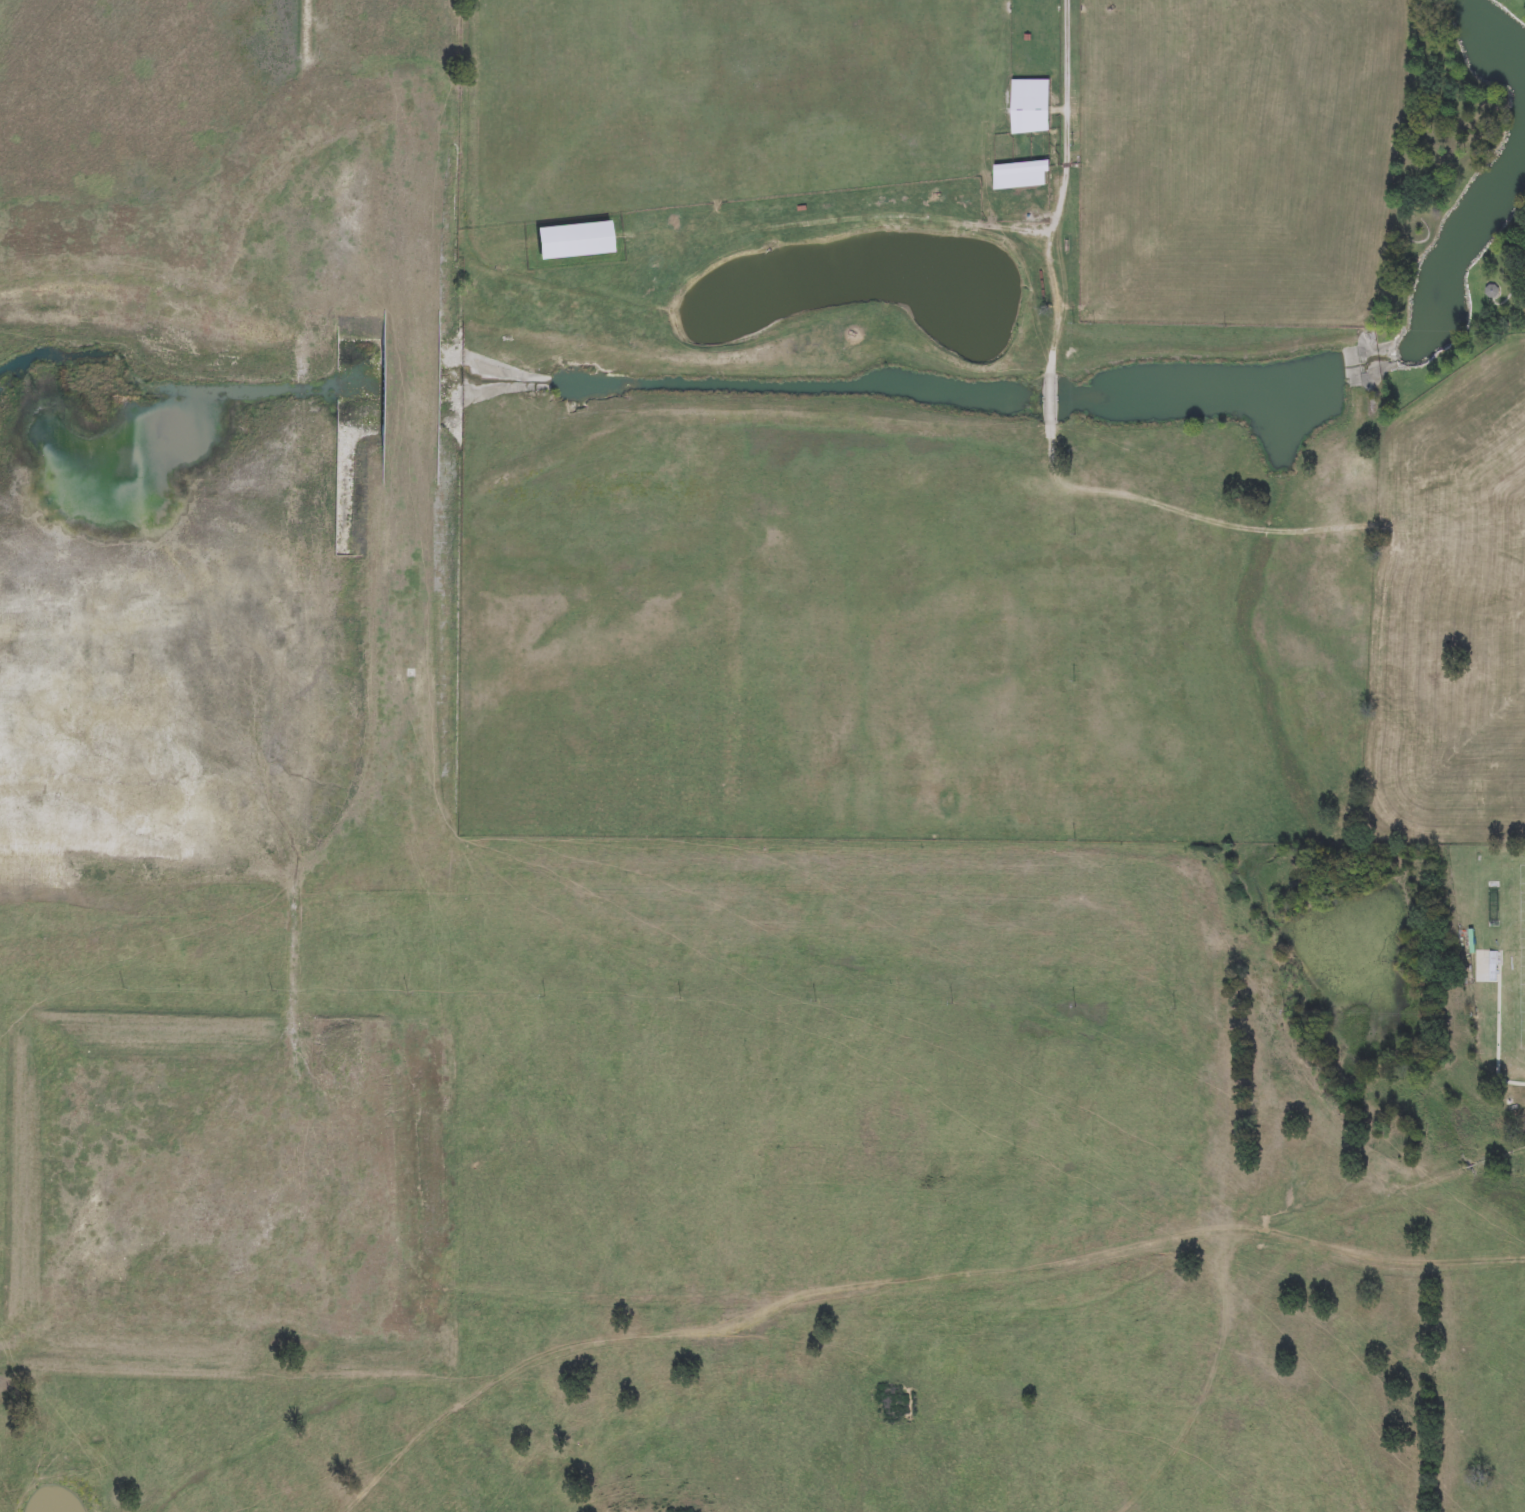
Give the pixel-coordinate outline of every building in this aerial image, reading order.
[(1048,80),(1010,80),(1011,133),(1049,133),(1048,80)] [(1048,161),(990,165),(991,176),(993,191),(1044,187),(1043,172),(1049,171),(1048,161)] [(599,226),(526,233),(529,265),(602,258),(599,226)]
